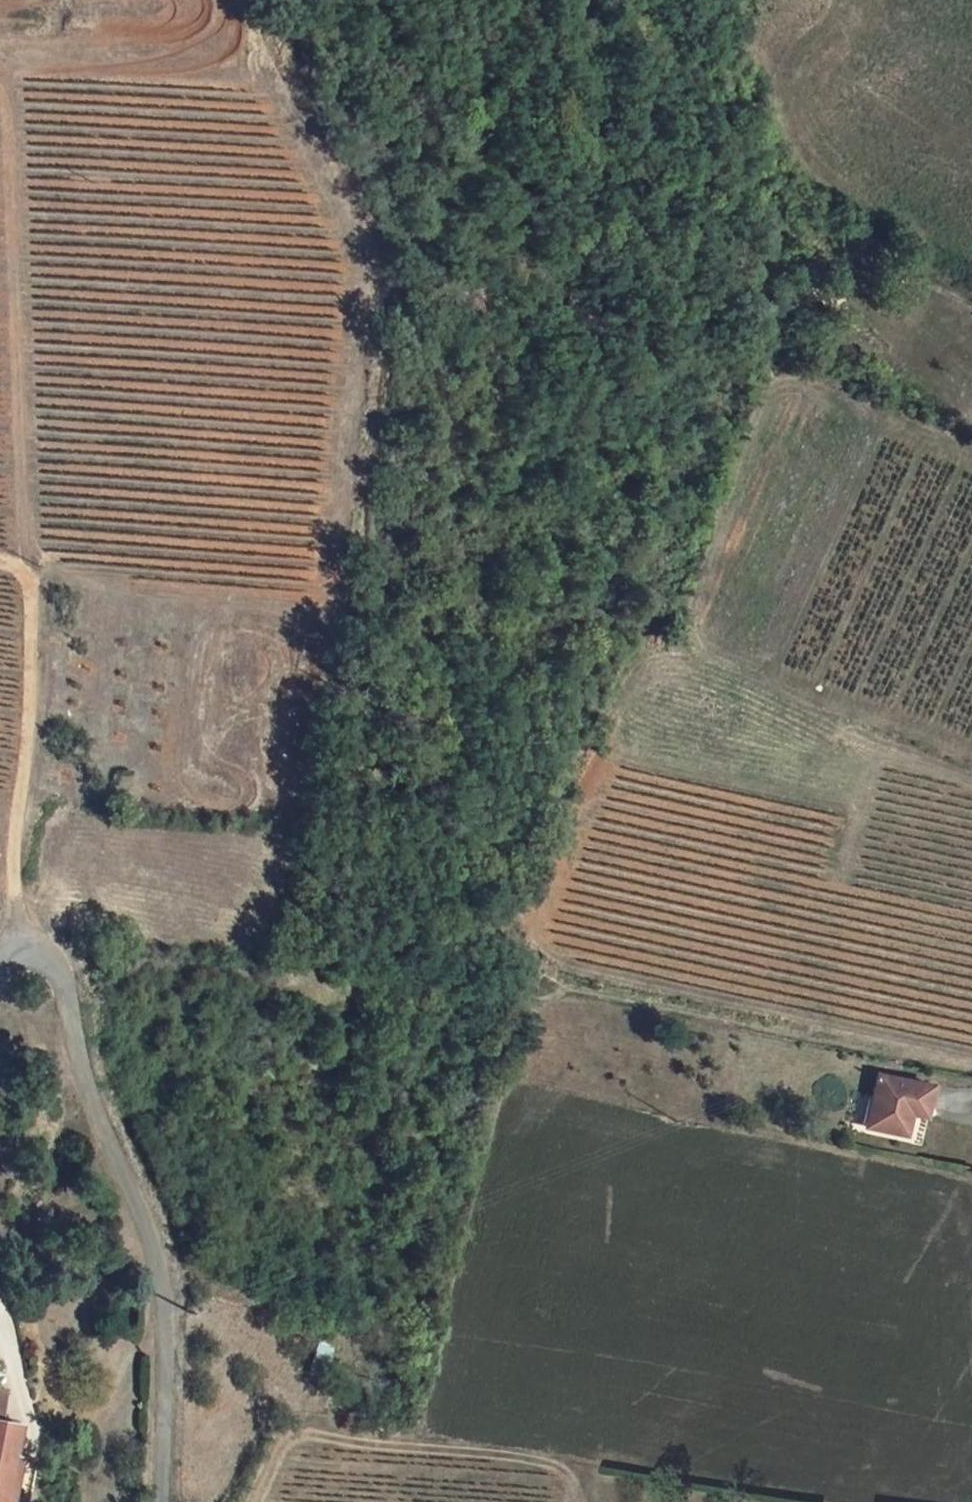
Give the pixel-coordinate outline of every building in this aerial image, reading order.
[(914,1083),(854,1072),(843,1131),(857,1135),(865,1093),(911,1101),(914,1083)] [(27,1423),(0,1419),(0,1501),(14,1501),(27,1423)]
